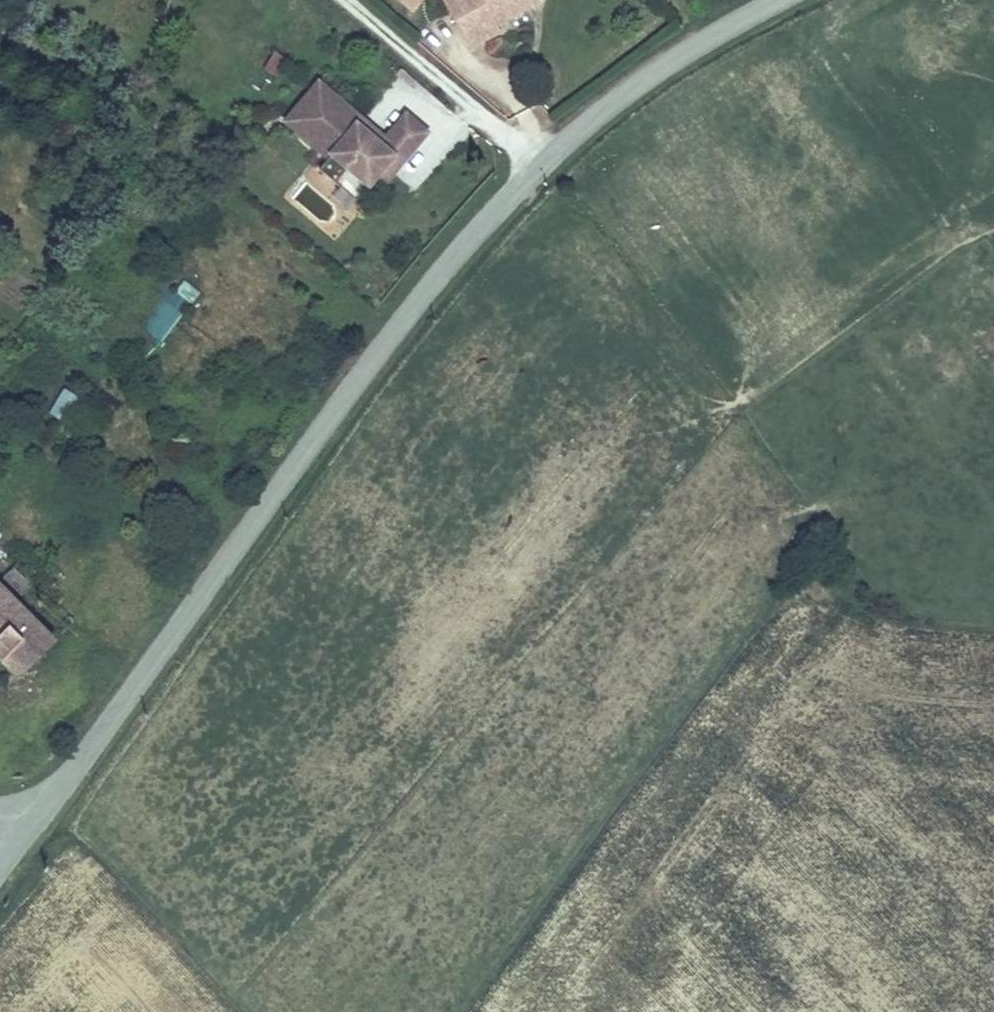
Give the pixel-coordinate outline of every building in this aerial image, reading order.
[(411,12),(422,0),(399,0),(411,12)] [(443,2),(450,16),(478,1),(477,0),(447,0),(443,2)] [(450,16),(471,55),(499,38),(496,32),(530,12),(528,7),(540,0),(477,0),(478,1),(450,16)] [(544,0),(540,0),(528,7),(530,12),(542,7),(544,0)] [(279,76),(289,55),(271,47),(262,67),(279,76)] [(361,125),(321,92),(295,123),(338,158),(335,162),(322,178),(344,196),(357,181),(372,194),(389,174),(396,180),(429,141),(408,123),(388,148),(385,151),(358,129),(361,125)] [(338,158),(295,123),(292,126),(335,162),(338,158)] [(388,148),(361,125),(358,129),(385,151),(388,148)] [(380,200),(396,180),(389,174),(372,194),(380,200)] [(359,209),(372,194),(357,181),(344,196),(359,209)] [(158,347),(196,295),(161,269),(122,320),(158,347)] [(63,385),(48,414),(75,427),(90,399),(63,385)] [(34,585),(16,568),(0,583),(0,586),(16,604),(34,585)] [(16,604),(0,586),(0,658),(21,680),(56,644),(16,604)]
